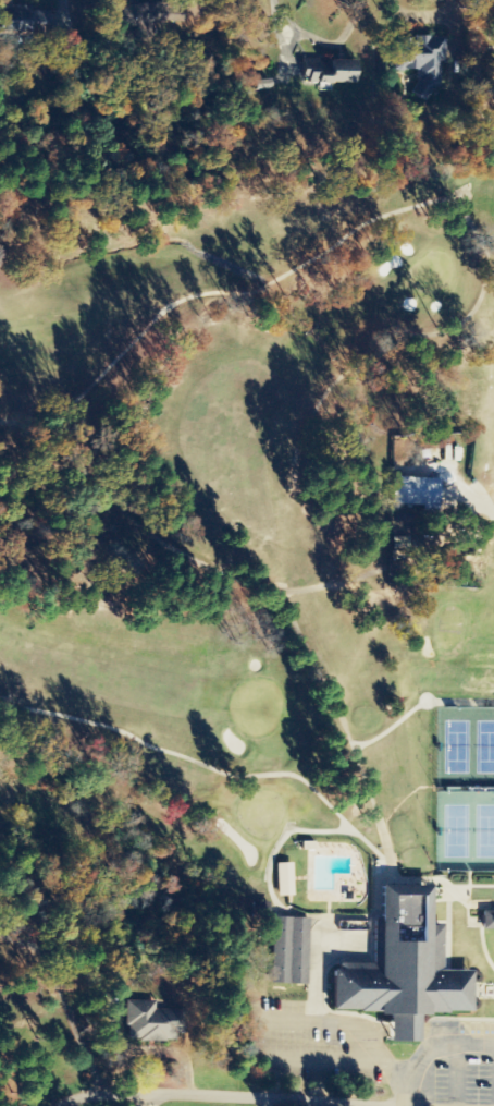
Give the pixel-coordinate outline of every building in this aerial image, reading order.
[(23,13),(23,7),(0,7),(0,35),(47,35),(46,13),(23,13)] [(442,37),(413,37),(413,40),(393,40),(392,72),(414,72),(414,99),(430,99),(430,89),(442,89),(442,37)] [(352,84),(352,62),(301,60),(301,83),(352,84)] [(389,505),(438,506),(438,479),(390,477),(389,505)] [(276,864),(277,897),(294,896),(292,863),(276,864)] [(372,970),(329,969),(328,1012),(383,1013),(382,1043),(412,1043),(413,1013),(468,1015),(470,972),(440,971),(441,926),(425,926),(426,887),(374,886),(372,970)] [(481,911),(481,930),(493,930),(493,911),(481,911)] [(310,919),(275,918),(274,949),(280,949),(280,967),(272,967),(272,984),(309,985),(310,919)] [(156,1002),(125,1002),(125,1028),(128,1028),(128,1041),(179,1042),(179,1034),(185,1034),(185,1010),(156,1010),(156,1002)]
